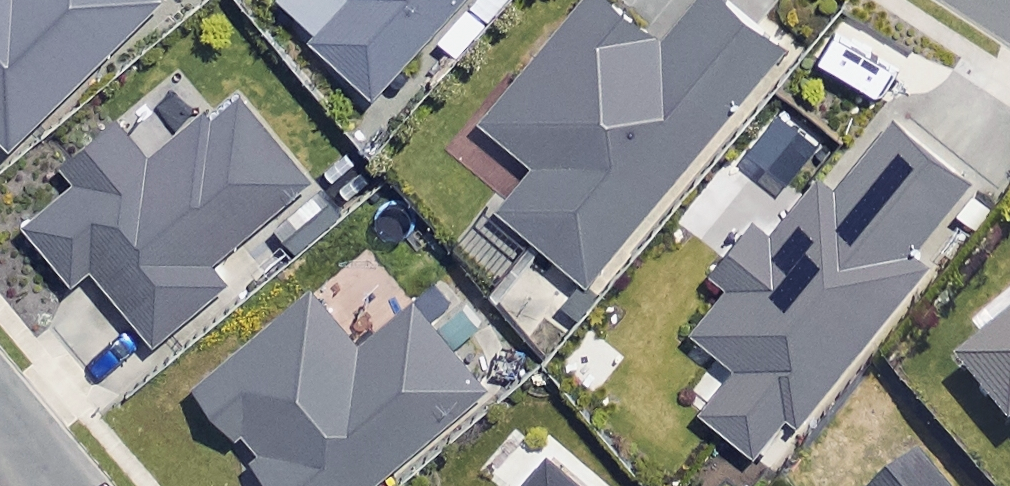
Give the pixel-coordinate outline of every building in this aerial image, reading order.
[(7,139),(151,0),(0,0),(0,132),(7,139)] [(310,31),(370,87),(453,0),(340,0),(310,31)] [(617,0),(574,0),(479,110),(533,157),(496,200),(585,276),(786,44),(735,0),(692,0),(660,37),(617,0)] [(310,174),(231,82),(149,153),(114,113),(60,160),(75,177),(24,221),(72,276),(89,262),(156,340),(228,278),(211,258),(310,174)] [(727,282),(692,325),(735,361),(699,406),(763,459),(931,253),(911,236),(964,170),(894,113),(834,187),(817,172),(771,228),(750,211),(707,265),(727,282)] [(441,326),(414,294),(358,341),(310,283),(193,381),(281,485),(359,485),(486,380),(459,347),(487,323),(470,302),(441,326)] [(947,355),(1002,423),(1009,416),(1009,305),(947,355)] [(931,440),(875,485),(969,485),(931,440)] [(547,450),(516,485),(588,485),(547,450)]
